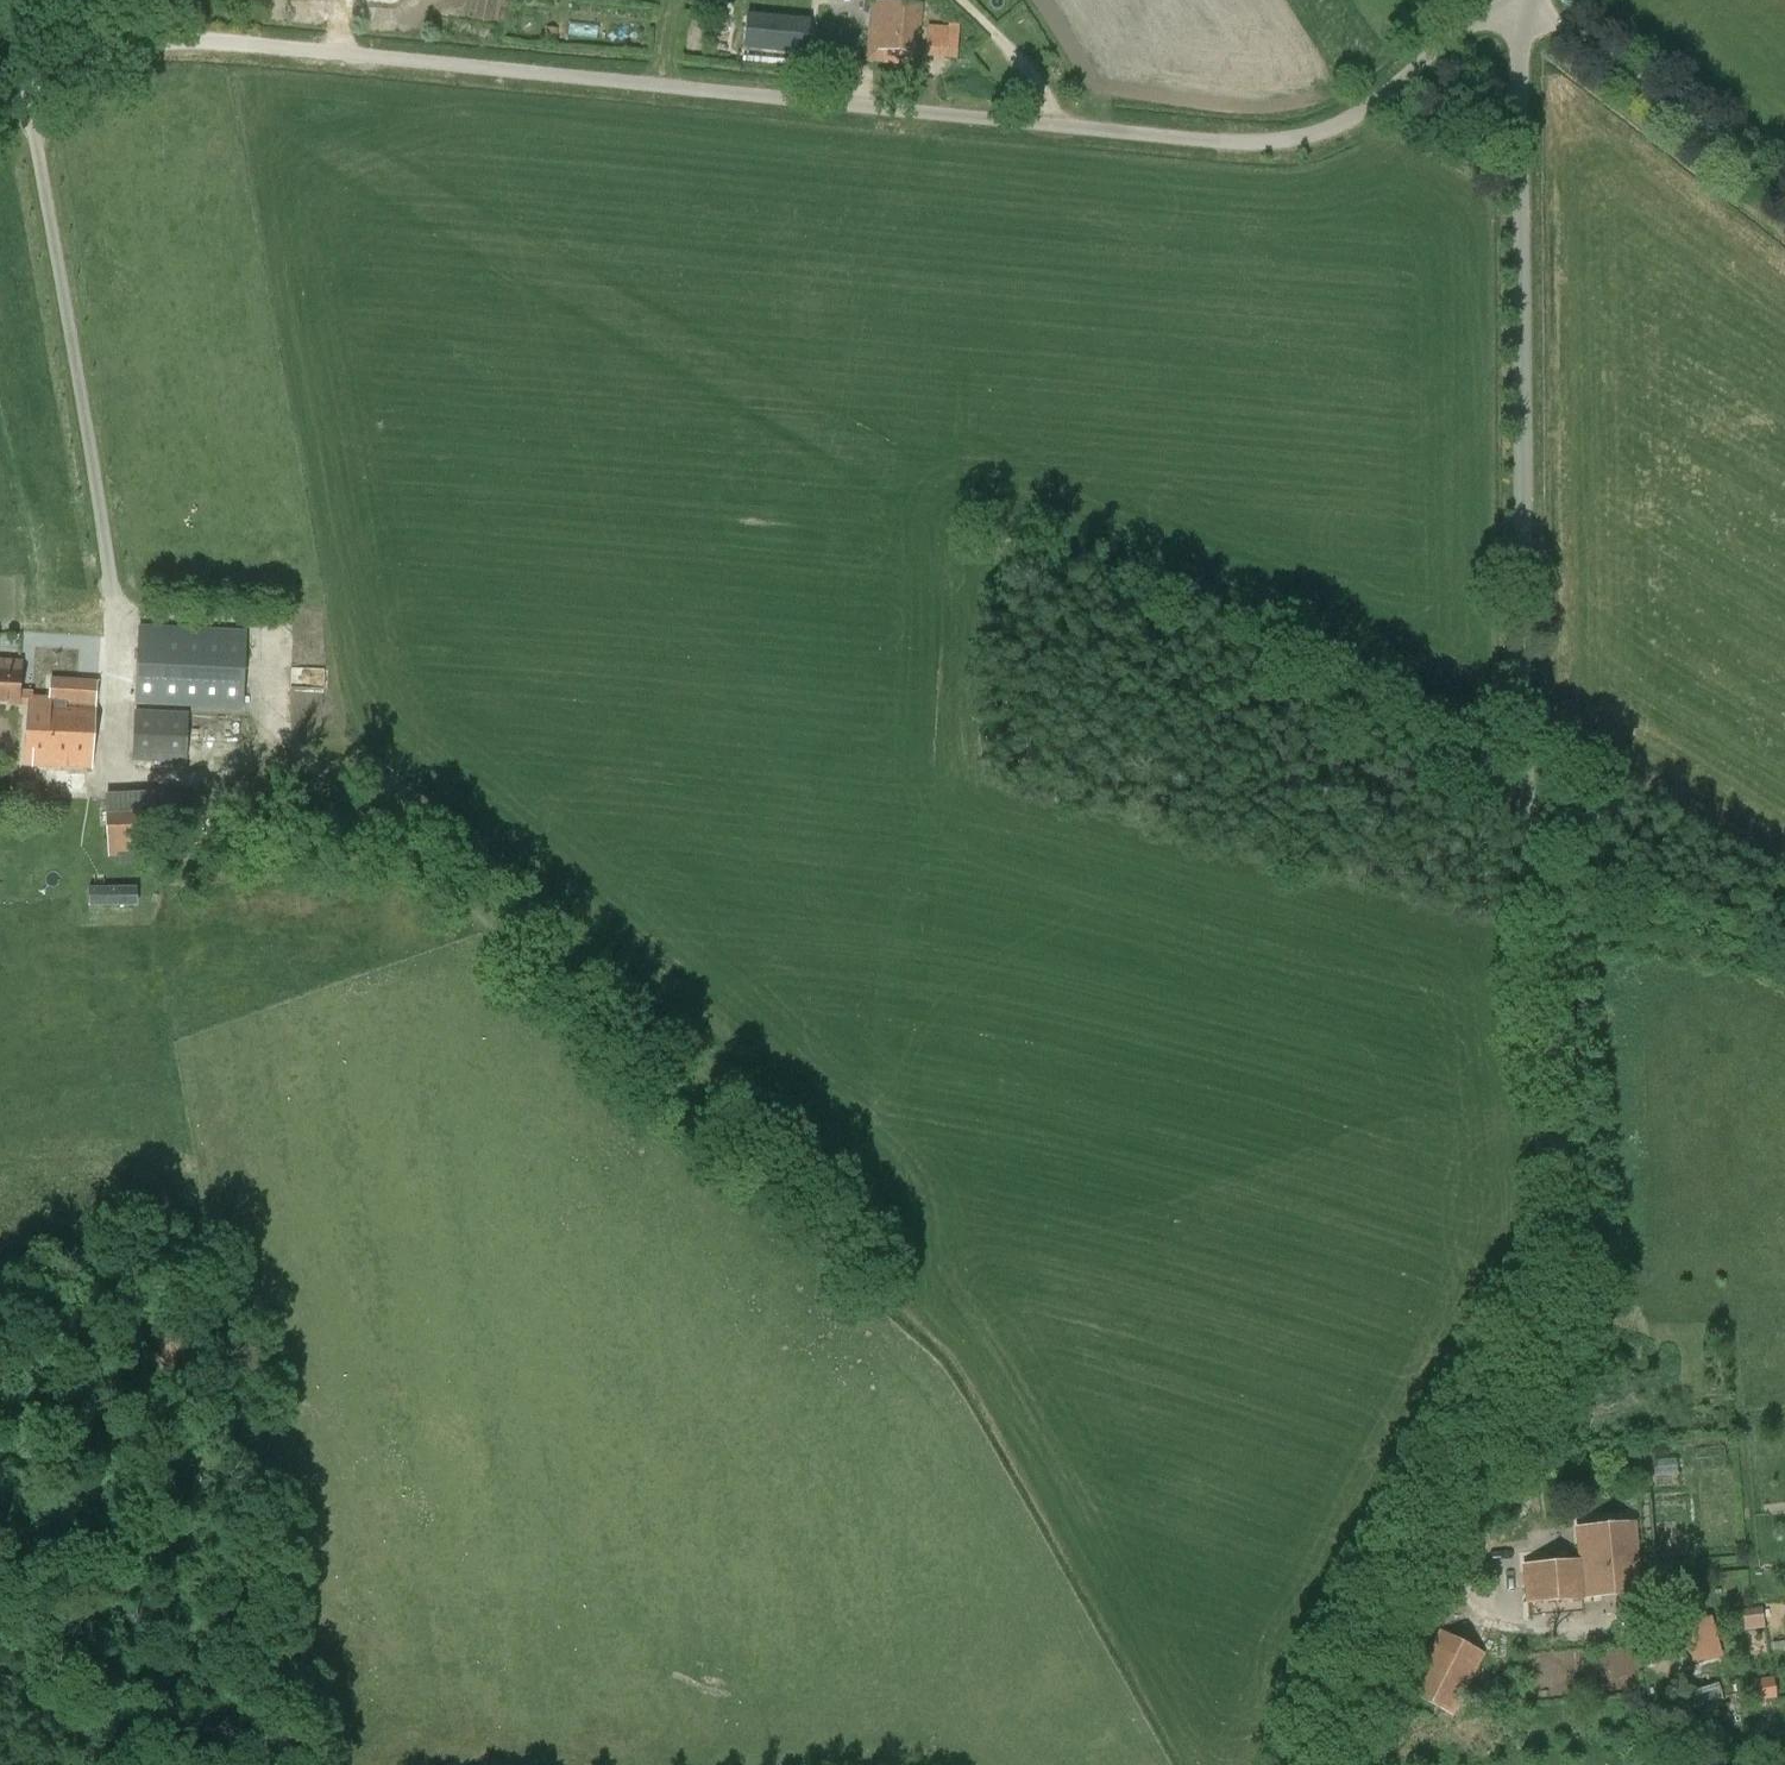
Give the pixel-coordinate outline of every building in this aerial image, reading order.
[(915,62),(920,3),(879,0),(872,0),(868,58),(915,62)] [(744,17),(739,59),(815,68),(820,25),(744,17)] [(935,24),(935,56),(967,56),(967,24),(935,24)] [(136,704),(244,709),(247,630),(140,625),(136,704)] [(29,704),(26,763),(56,765),(86,766),(93,767),(97,682),(52,680),(51,699),(33,698),(33,692),(20,692),(21,662),(1,661),(0,668),(0,702),(29,704)] [(329,685),(328,667),(296,668),(297,686),(329,685)] [(188,712),(136,710),(134,762),(187,764),(188,712)] [(156,791),(106,794),(109,857),(118,857),(118,864),(152,863),(152,854),(159,854),(158,825),(183,824),(183,791),(156,793),(156,791)] [(139,876),(91,877),(92,892),(139,890),(139,876)] [(1584,1598),(1584,1597),(1640,1592),(1633,1522),(1577,1527),(1580,1559),(1526,1563),(1529,1602),(1584,1598)] [(1764,1625),(1764,1610),(1757,1610),(1743,1610),(1744,1625),(1758,1625),(1764,1625)] [(1483,1652),(1447,1633),(1439,1629),(1407,1692),(1453,1716),(1486,1653),(1483,1652)] [(1612,1646),(1612,1665),(1642,1666),(1642,1646),(1612,1646)] [(1752,1699),(1775,1696),(1773,1677),(1750,1681),(1752,1699)]
